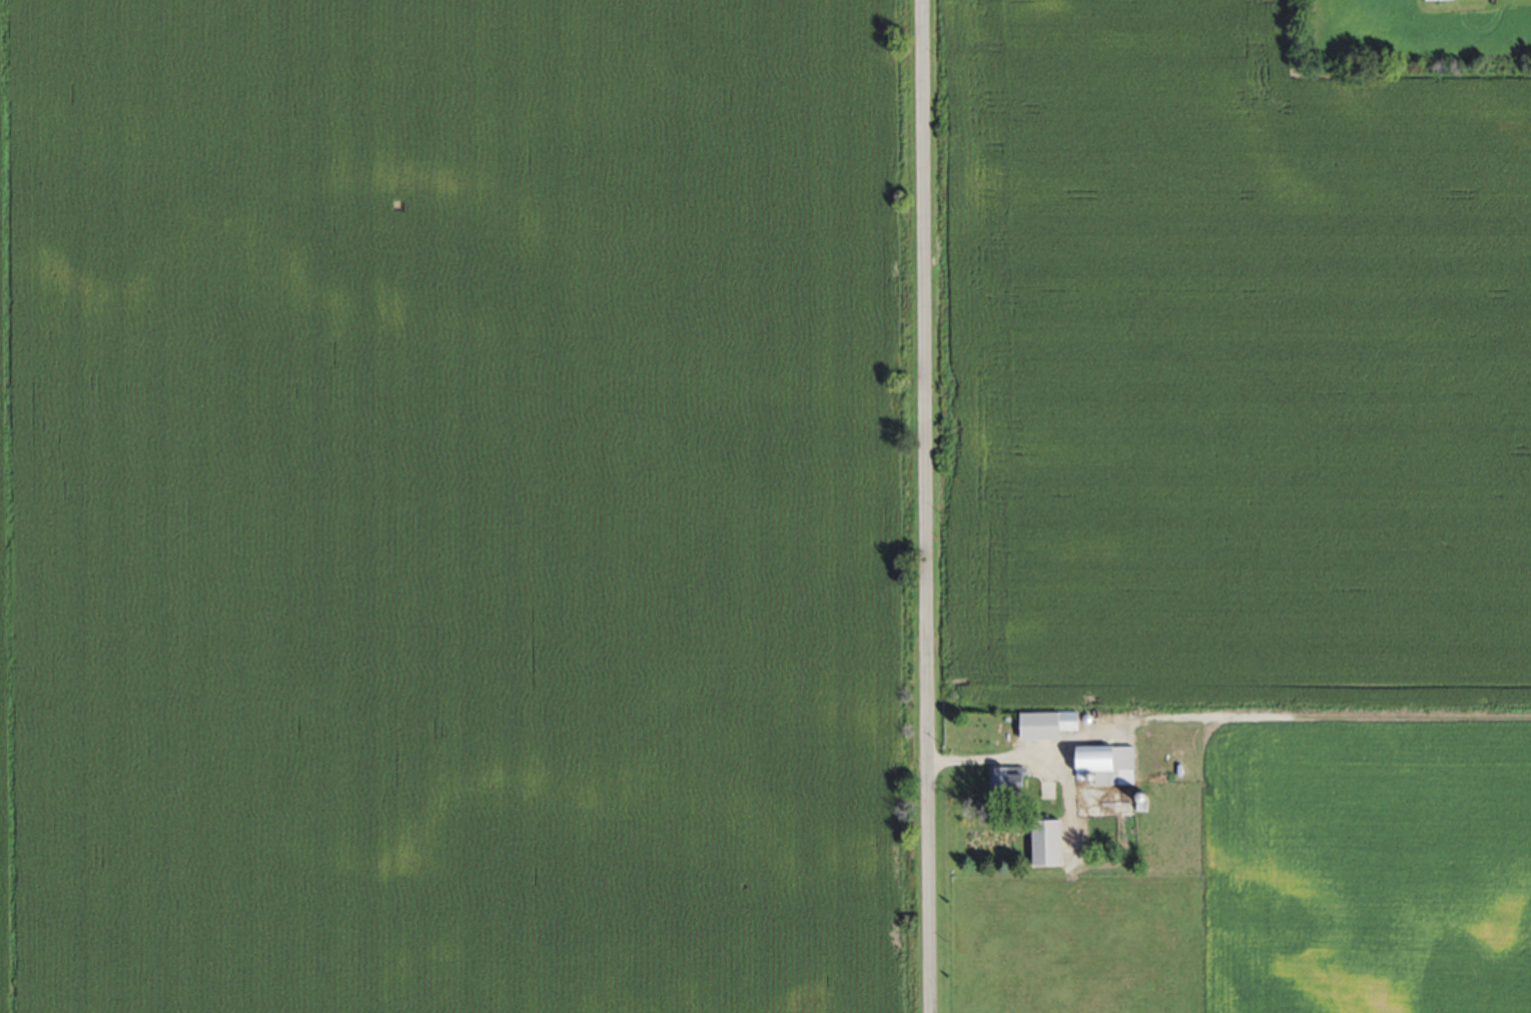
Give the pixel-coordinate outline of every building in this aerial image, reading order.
[(1084,732),(1083,713),(1027,714),(1027,741),(1067,740),(1067,732),(1084,732)] [(1138,747),(1080,748),(1081,785),(1139,784),(1138,747)] [(997,771),(997,794),(1030,794),(1030,771),(997,771)] [(1067,867),(1067,821),(1039,821),(1039,867),(1067,867)]
